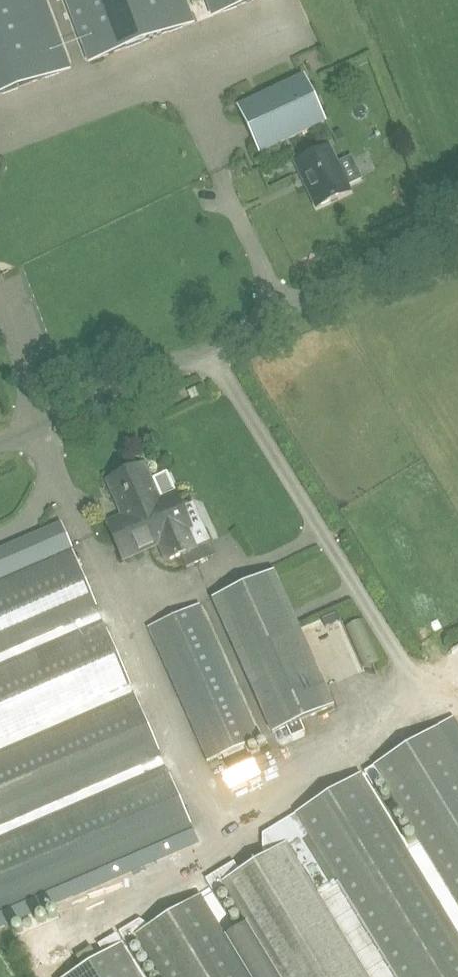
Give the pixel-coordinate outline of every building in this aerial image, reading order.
[(44,0),(0,0),(0,95),(70,69),(44,0)] [(89,68),(194,29),(184,0),(64,0),(89,68)] [(215,21),(272,0),(207,0),(215,21)] [(236,103),(258,150),(324,119),(302,72),(236,103)] [(352,157),(337,164),(330,147),(329,147),(321,129),(293,142),(301,160),(296,162),(317,208),(351,192),(347,185),(362,178),(352,157)] [(340,129),(334,132),(338,141),(344,138),(340,129)] [(177,492),(161,499),(145,464),(109,480),(125,516),(108,523),(124,560),(161,544),(169,562),(181,556),(186,568),(208,558),(202,545),(211,541),(203,524),(193,528),(177,492)] [(166,490),(180,483),(173,469),(159,477),(166,490)] [(0,583),(0,655),(100,612),(73,551),(0,583)] [(276,572),(218,597),(276,732),(334,707),(276,572)] [(200,605),(150,627),(210,762),(260,739),(200,605)] [(338,689),(373,674),(344,607),(306,624),(314,642),(317,640),(338,689)] [(0,668),(0,740),(131,683),(105,622),(0,668)] [(0,754),(0,827),(162,756),(136,695),(0,754)] [(364,772),(373,786),(383,780),(457,903),(457,758),(439,727),(364,772)] [(297,733),(301,745),(314,741),(310,728),(297,733)] [(0,841),(0,913),(194,829),(168,768),(0,841)] [(206,880),(214,892),(224,886),(279,976),(369,976),(316,891),(330,883),(304,841),(310,838),(395,976),(457,976),(457,933),(361,774),(263,834),(264,851),(267,856),(240,872),(234,863),(206,880)] [(201,895),(149,927),(146,923),(143,925),(140,920),(119,933),(127,945),(138,938),(161,976),(251,976),(201,895)] [(116,934),(98,946),(103,954),(66,976),(142,976),(116,934)]
